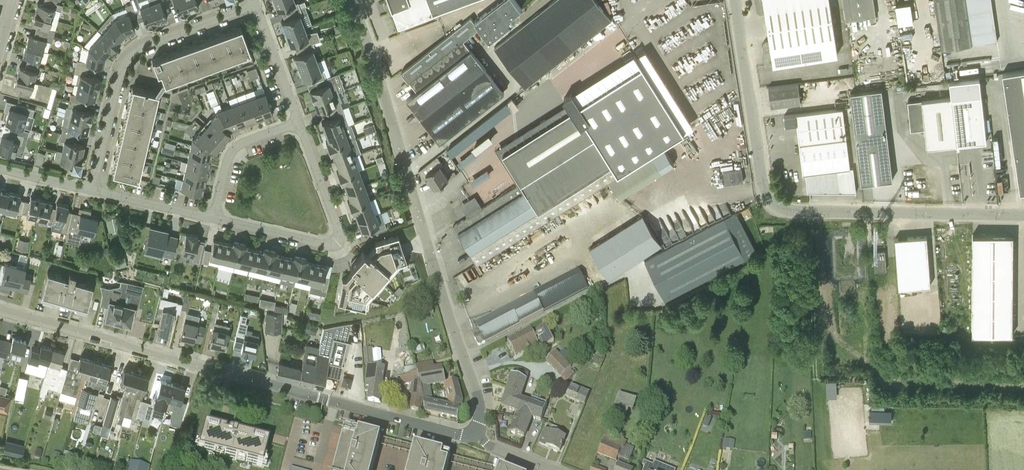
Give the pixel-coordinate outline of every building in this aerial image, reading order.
[(54,9),(60,11),(62,4),(56,3),(46,0),(44,0),(43,5),(37,3),(34,14),(51,19),(54,9)] [(149,4),(150,3),(157,22),(167,18),(163,8),(169,6),(167,0),(148,0),(149,4)] [(169,6),(175,4),(179,15),(189,11),(189,10),(185,0),(167,0),(169,6)] [(189,10),(199,7),(196,0),(185,0),(189,10)] [(285,14),(300,8),(299,3),(298,2),(295,3),(294,0),(272,0),(274,6),(275,6),(277,10),(283,8),(285,14)] [(390,2),(389,2),(390,7),(392,7),(399,26),(471,0),(390,0),(390,2)] [(479,27),(490,40),(515,21),(511,16),(522,8),(515,0),(502,0),(475,21),(479,27)] [(612,19),(597,0),(555,0),(495,47),(526,87),(612,19)] [(765,65),(838,54),(830,0),(755,0),(757,10),(757,11),(761,13),(766,12),(770,40),(765,41),(762,44),(765,65)] [(852,19),(876,16),(874,0),(843,0),(846,20),(852,19)] [(942,49),(997,41),(991,0),(935,0),(942,49)] [(132,5),(131,3),(125,6),(128,13),(115,18),(125,33),(135,30),(130,18),(136,16),(132,5)] [(157,23),(157,22),(150,3),(149,4),(140,7),(139,3),(132,5),(136,16),(137,18),(143,16),(147,26),(157,23)] [(896,5),(898,24),(913,22),(910,3),(896,5)] [(284,34),(304,26),(300,15),(307,12),(305,6),(300,8),(285,14),(287,19),(281,21),(283,26),(282,27),(284,33),(283,34),(284,34)] [(119,40),(125,33),(115,18),(112,13),(97,30),(102,33),(116,46),(120,41),(119,40)] [(51,19),(34,14),(31,24),(37,26),(35,31),(53,36),(58,21),(51,19)] [(402,71),(412,85),(417,91),(407,99),(421,117),(422,117),(485,67),(463,39),(479,27),(475,21),(471,17),(402,71)] [(88,32),(91,25),(83,22),(80,28),(88,32)] [(298,48),(313,43),(320,40),(317,31),(307,33),(304,26),(284,34),(287,41),(288,40),(290,45),(296,43),(298,48)] [(160,73),(164,84),(250,52),(241,27),(237,28),(236,27),(227,30),(228,31),(220,34),(220,33),(211,36),(211,38),(204,40),(203,39),(194,42),(195,44),(188,46),(187,45),(178,49),(178,50),(171,52),(171,51),(162,55),(162,56),(152,59),(157,74),(160,73)] [(28,35),(25,45),(42,50),(47,51),(50,41),(52,42),(53,36),(35,31),(34,36),(28,35)] [(111,51),(116,46),(102,33),(88,48),(104,57),(110,50),(111,51)] [(315,49),(313,43),(298,48),(300,54),(294,56),(296,61),(295,61),(297,68),(296,68),(296,69),(317,61),(313,50),(315,49)] [(42,50),(25,45),(22,56),(28,57),(26,63),(38,66),(42,50)] [(104,57),(88,48),(85,62),(77,60),(75,66),(88,69),(89,63),(102,66),(104,57)] [(321,72),(317,61),(296,69),(297,69),(300,75),(301,75),(303,80),(309,78),(311,83),(318,81),(331,76),(330,76),(326,77),(324,71),(321,72)] [(19,66),(16,77),(33,82),(38,66),(26,63),(25,68),(19,66)] [(585,122),(618,174),(686,130),(684,127),(682,128),(641,65),(580,104),(572,92),(563,98),(581,125),(585,122)] [(75,84),(77,85),(77,84),(97,89),(100,78),(87,75),(88,69),(75,66),(74,73),(78,74),(75,84)] [(250,79),(259,76),(256,67),(247,70),(250,79)] [(422,117),(441,140),(504,91),(485,67),(422,117)] [(1023,191),(1023,70),(1003,73),(1020,191),(1023,191)] [(309,91),(313,101),(338,92),(334,81),(333,82),(331,76),(318,81),(320,87),(309,91)] [(33,82),(16,77),(13,87),(19,89),(17,94),(29,98),(29,95),(34,97),(38,83),(33,82)] [(986,141),(981,93),(979,77),(950,80),(951,97),(956,144),(986,141)] [(799,83),(769,86),(771,107),(801,103),(799,83)] [(95,99),(97,89),(77,84),(77,85),(75,94),(71,93),(69,100),(82,103),(84,97),(95,99)] [(112,173),(138,179),(158,93),(132,86),(131,91),(130,90),(127,100),(129,100),(127,108),(126,107),(123,117),(125,117),(123,125),(122,124),(120,134),(121,134),(119,142),(118,142),(116,151),(117,151),(115,159),(114,159),(112,168),(113,168),(112,173)] [(851,91),(862,182),(894,178),(882,87),(851,91)] [(206,93),(212,106),(219,103),(214,90),(206,93)] [(341,102),(338,92),(313,101),(314,101),(317,111),(327,107),(330,113),(342,108),(340,102),(341,102)] [(265,93),(256,96),(264,116),(273,113),(265,93)] [(256,96),(248,99),(255,120),(264,116),(256,96)] [(921,100),(908,101),(911,130),(925,129),(927,147),(956,144),(951,97),(921,100)] [(247,123),(255,120),(248,99),(239,103),(247,123)] [(66,106),(64,117),(89,123),(90,123),(92,112),(81,109),(82,103),(69,100),(68,106),(66,106)] [(34,108),(15,103),(14,110),(12,109),(11,112),(8,111),(5,122),(23,127),(27,114),(32,115),(34,108)] [(239,103),(231,106),(238,126),(247,123),(239,103)] [(460,165),(496,141),(486,127),(513,109),(510,103),(447,146),(460,165)] [(238,126),(231,106),(222,109),(230,129),(238,126)] [(342,108),(330,113),(332,118),(321,122),(325,132),(342,125),(343,126),(348,124),(342,108)] [(800,144),(846,138),(843,108),(784,115),(786,125),(797,124),(800,144)] [(230,129),(222,109),(217,111),(213,116),(211,113),(195,132),(197,134),(192,139),(191,144),(212,149),(213,148),(214,149),(230,131),(229,130),(230,129)] [(63,127),(61,133),(75,136),(76,130),(87,133),(89,123),(64,117),(61,127),(63,127)] [(363,128),(365,134),(375,130),(373,124),(363,128)] [(15,153),(22,155),(23,153),(22,153),(21,154),(15,153),(18,143),(21,144),(23,136),(27,137),(29,131),(10,125),(7,137),(1,135),(0,139),(0,149),(15,153)] [(325,132),(328,141),(326,142),(328,148),(348,141),(343,126),(342,125),(325,132)] [(64,141),(62,151),(81,155),(84,145),(73,142),(75,136),(61,133),(60,140),(64,141)] [(807,184),(808,192),(816,191),(856,192),(853,167),(850,168),(846,138),(800,144),(803,174),(805,173),(807,184)] [(333,153),(336,162),(353,155),(348,141),(328,148),(330,154),(333,153)] [(210,158),(212,149),(191,144),(189,153),(210,158)] [(651,153),(662,170),(674,163),(663,146),(651,153)] [(62,151),(56,149),(54,160),(59,161),(71,164),(70,167),(79,169),(81,160),(80,160),(80,159),(81,155),(62,151)] [(34,164),(41,166),(45,153),(38,151),(34,164)] [(507,163),(515,159),(511,152),(506,151),(502,154),(507,163)] [(189,153),(187,162),(208,167),(210,158),(189,153)] [(336,162),(339,170),(337,171),(339,177),(359,170),(353,155),(336,162)] [(443,166),(438,156),(419,171),(423,176),(427,174),(428,175),(425,176),(429,182),(431,181),(435,187),(442,183),(442,184),(445,182),(444,181),(449,178),(441,167),(443,166)] [(206,176),(208,167),(187,162),(185,171),(206,176)] [(570,191),(552,163),(537,173),(554,201),(570,191)] [(471,180),(475,185),(492,174),(489,169),(471,180)] [(742,169),(723,171),(725,184),(743,181),(742,169)] [(364,185),(359,170),(339,177),(341,184),(344,183),(347,191),(364,185)] [(185,171),(183,180),(204,185),(206,176),(185,171)] [(202,194),(204,185),(183,180),(181,189),(202,194)] [(509,243),(543,221),(520,184),(482,208),(478,203),(472,207),(468,200),(463,203),(466,206),(464,214),(466,218),(455,225),(454,225),(453,225),(477,263),(509,243)] [(347,201),(350,207),(370,199),(364,185),(347,191),(350,200),(347,201)] [(5,209),(9,192),(2,191),(3,188),(0,188),(0,208),(5,209)] [(5,209),(21,213),(24,200),(18,199),(20,194),(9,191),(9,192),(5,209)] [(21,213),(37,217),(41,199),(31,196),(29,202),(24,200),(21,213)] [(37,217),(52,220),(55,208),(50,206),(51,201),(41,199),(37,217)] [(375,214),(370,199),(350,207),(352,213),(355,212),(358,221),(375,215),(375,214)] [(61,231),(67,233),(72,211),(66,210),(67,205),(57,202),(55,208),(52,220),(62,223),(61,231)] [(80,213),(78,213),(72,211),(67,233),(65,241),(79,244),(82,231),(94,234),(97,218),(90,216),(91,210),(83,209),(81,208),(80,213)] [(375,214),(375,215),(358,221),(361,231),(372,227),(374,233),(386,228),(381,212),(375,214)] [(736,212),(645,260),(665,299),(756,252),(736,212)] [(609,278),(642,257),(651,251),(662,243),(644,213),(590,247),(603,269),(609,278)] [(106,219),(109,233),(120,230),(117,217),(106,219)] [(144,250),(173,257),(177,237),(166,234),(167,230),(150,225),(144,250)] [(192,260),(199,262),(203,243),(197,242),(198,236),(186,233),(181,252),(193,254),(192,260)] [(927,236),(895,238),(899,288),(931,285),(927,236)] [(28,241),(18,239),(15,249),(26,252),(28,241)] [(210,257),(219,260),(224,242),(213,239),(211,250),(205,248),(202,262),(208,263),(210,257)] [(415,268),(405,239),(382,247),(383,250),(374,260),(370,256),(356,270),(360,274),(351,284),(348,283),(342,306),(372,313),(374,304),(406,271),(415,268)] [(981,239),(981,340),(1021,340),(1021,239),(981,239)] [(235,263),(240,243),(233,241),(233,244),(224,242),(219,260),(235,263)] [(235,263),(250,267),(254,249),(245,247),(246,244),(240,243),(235,263)] [(263,251),(254,249),(250,267),(265,270),(270,250),(264,248),(263,251)] [(265,270),(280,274),(285,256),(276,254),(277,251),(270,250),(265,270)] [(886,270),(885,250),(874,251),(875,270),(886,270)] [(123,252),(112,255),(115,268),(127,265),(123,252)] [(280,274),(296,278),(301,257),(294,255),(293,258),(285,256),(280,274)] [(296,278),(311,281),(315,263),(306,261),(307,258),(301,257),(296,278)] [(80,258),(78,266),(85,268),(87,259),(80,258)] [(0,281),(27,288),(30,277),(23,275),(27,262),(18,260),(17,265),(5,262),(0,281)] [(326,266),(315,263),(311,281),(310,286),(320,288),(319,289),(326,291),(329,278),(323,276),(326,266)] [(479,264),(465,272),(469,280),(483,272),(479,264)] [(578,270),(534,293),(544,312),(588,289),(578,270)] [(74,279),(75,273),(69,272),(68,277),(47,272),(41,296),(86,308),(92,284),(74,279)] [(135,284),(120,281),(119,286),(119,289),(122,289),(120,295),(123,296),(117,323),(124,324),(124,323),(130,324),(133,307),(130,306),(135,284)] [(102,295),(99,305),(108,307),(105,318),(111,319),(110,321),(117,323),(123,296),(120,295),(122,289),(119,289),(119,286),(110,288),(99,286),(102,295)] [(489,314),(479,318),(470,321),(476,338),(475,339),(479,346),(544,312),(534,293),(490,316),(489,314)] [(605,304),(603,294),(595,295),(597,305),(605,304)] [(182,303),(181,308),(188,310),(191,296),(184,295),(182,303)] [(159,323),(157,330),(158,331),(166,332),(167,333),(169,326),(171,326),(174,311),(180,312),(181,308),(182,303),(177,301),(178,301),(161,297),(158,305),(163,306),(159,323)] [(219,304),(213,302),(207,325),(213,326),(209,343),(218,345),(218,346),(222,347),(223,346),(225,347),(230,326),(215,322),(219,304)] [(200,340),(202,330),(204,325),(198,323),(199,316),(192,314),(186,312),(180,336),(193,339),(193,338),(200,340)] [(266,330),(280,331),(281,313),(267,312),(266,330)] [(239,321),(233,348),(241,350),(254,354),(258,340),(259,336),(251,334),(252,332),(246,330),(247,323),(245,323),(246,316),(241,314),(239,321)] [(308,332),(310,324),(304,323),(302,331),(308,332)] [(320,347),(311,383),(322,386),(325,374),(339,377),(342,365),(343,365),(343,366),(343,364),(342,363),(347,341),(348,341),(351,342),(351,341),(348,340),(352,323),(337,326),(336,328),(336,332),(324,330),(320,347)] [(524,351),(533,347),(538,344),(537,342),(540,341),(543,348),(554,343),(546,326),(535,332),(537,336),(534,337),(530,329),(508,340),(514,351),(522,347),(524,351)] [(20,339),(20,338),(15,336),(15,337),(13,337),(11,343),(0,339),(0,356),(8,358),(9,356),(9,354),(16,356),(15,358),(20,360),(26,341),(20,339)] [(39,351),(32,349),(25,370),(44,375),(52,348),(41,345),(39,351)] [(320,347),(319,347),(319,348),(306,345),(301,368),(298,380),(311,383),(320,347)] [(64,352),(52,348),(44,375),(39,390),(46,392),(48,387),(54,388),(60,390),(64,378),(67,368),(60,366),(64,352)] [(559,354),(571,366),(575,361),(564,350),(559,354)] [(546,361),(561,376),(571,366),(559,354),(556,351),(546,361)] [(605,354),(599,352),(595,355),(591,367),(597,370),(599,367),(601,367),(605,354)] [(368,401),(379,403),(385,368),(384,368),(386,358),(369,355),(368,365),(366,365),(366,391),(370,392),(368,401)] [(64,378),(60,390),(61,390),(61,392),(76,396),(71,414),(75,415),(78,403),(90,359),(80,356),(76,370),(67,368),(64,378)] [(90,359),(78,403),(92,407),(96,391),(92,390),(94,384),(100,362),(90,359)] [(112,366),(100,362),(94,384),(106,387),(112,366)] [(279,362),(276,375),(298,380),(301,368),(279,362)] [(407,375),(416,373),(418,373),(416,366),(405,368),(407,375)] [(434,369),(418,373),(416,373),(418,382),(425,412),(425,413),(431,414),(434,404),(430,387),(445,383),(442,367),(434,369)] [(110,395),(102,422),(111,425),(117,401),(119,402),(121,395),(129,397),(129,396),(135,372),(123,368),(117,388),(118,388),(116,396),(110,395)] [(564,378),(568,381),(574,374),(570,370),(564,378)] [(142,398),(148,376),(135,372),(129,396),(130,396),(124,415),(131,417),(137,396),(142,398)] [(412,383),(418,382),(416,373),(407,375),(402,375),(403,385),(412,383)] [(532,418),(541,421),(547,404),(538,401),(536,406),(520,400),(527,380),(511,375),(501,407),(517,413),(524,415),(523,418),(531,421),(532,418)] [(18,377),(14,397),(22,398),(27,379),(18,377)] [(154,403),(154,404),(165,407),(166,404),(167,405),(172,383),(171,382),(171,381),(167,380),(167,381),(161,380),(154,403)] [(451,408),(434,404),(431,414),(458,420),(462,400),(457,380),(446,383),(451,401),(453,402),(451,408)] [(828,397),(838,397),(837,380),(827,381),(828,397)] [(411,409),(425,412),(418,382),(412,383),(411,396),(413,397),(411,409)] [(166,404),(165,407),(173,410),(171,416),(173,417),(171,423),(179,426),(187,402),(181,400),(185,386),(179,385),(179,384),(175,383),(174,383),(172,383),(167,405),(166,404)] [(571,385),(565,397),(585,405),(589,393),(571,385)] [(629,410),(633,411),(637,399),(619,393),(612,415),(627,419),(629,410)] [(7,411),(10,398),(0,396),(0,409),(7,411)] [(136,416),(143,418),(147,405),(148,402),(141,400),(136,416)] [(78,403),(75,415),(74,419),(88,423),(92,407),(78,403)] [(149,420),(153,407),(147,405),(143,418),(149,420)] [(46,409),(44,417),(51,419),(53,411),(46,409)] [(887,409),(867,409),(867,419),(887,420),(887,409)] [(524,437),(531,421),(523,418),(524,415),(517,413),(510,432),(524,437)] [(702,428),(710,431),(716,418),(707,415),(702,428)] [(199,443),(198,450),(215,454),(223,457),(236,460),(245,462),(262,467),(263,460),(268,443),(268,442),(254,438),(251,437),(249,437),(223,430),(218,429),(204,425),(199,443)] [(545,430),(540,444),(554,450),(553,451),(557,452),(558,451),(560,452),(566,438),(557,434),(559,429),(551,426),(549,431),(545,430)] [(334,469),(373,469),(379,444),(381,438),(381,437),(380,437),(376,436),(374,436),(373,435),(367,434),(366,433),(360,432),(345,428),(334,469)] [(616,469),(632,469),(627,468),(629,461),(634,446),(625,443),(626,440),(618,437),(617,439),(612,437),(613,436),(606,433),(597,453),(616,460),(617,456),(620,458),(616,469)] [(734,441),(724,439),(722,448),(733,450),(734,441)] [(5,442),(3,452),(9,453),(12,444),(5,442)] [(409,469),(447,469),(449,463),(450,457),(451,456),(450,455),(444,454),(443,453),(437,452),(436,452),(430,450),(429,450),(423,448),(422,448),(416,446),(415,446),(415,447),(413,453),(409,469)] [(40,460),(42,450),(35,449),(33,459),(40,460)] [(73,450),(70,456),(77,460),(80,453),(73,450)] [(53,452),(51,461),(58,462),(60,454),(53,452)] [(149,467),(131,461),(128,469),(149,469),(149,467)] [(654,462),(653,465),(644,461),(642,465),(645,466),(643,469),(675,469),(654,462)]
